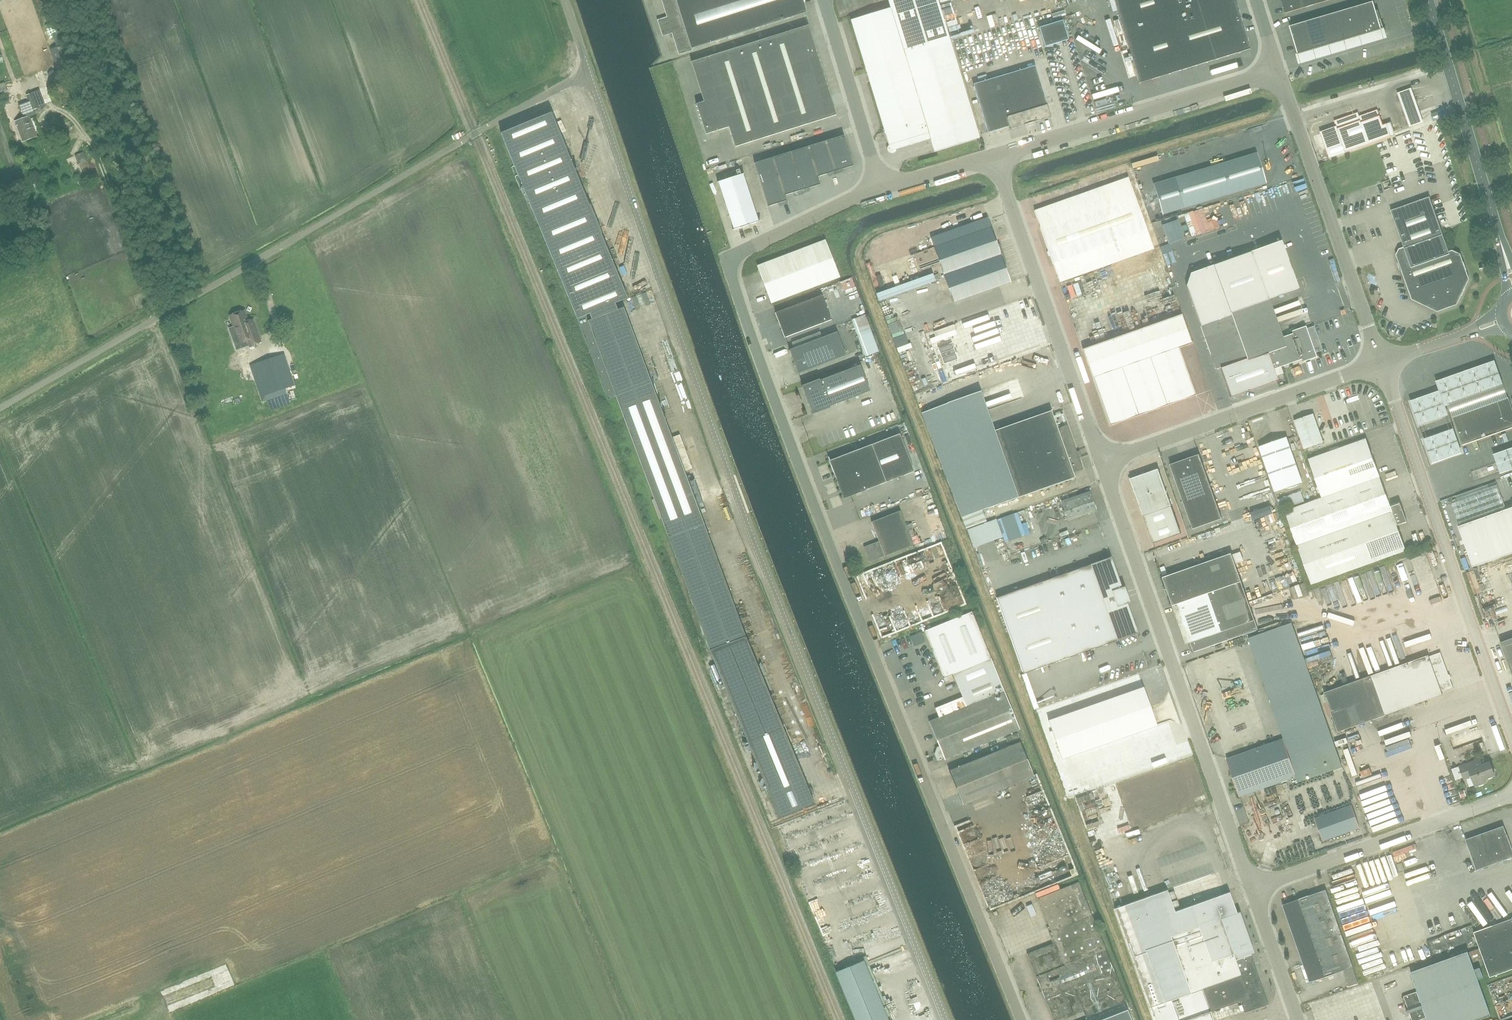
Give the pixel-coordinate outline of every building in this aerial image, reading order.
[(667,17),(658,20),(663,36),(672,33),(679,55),(691,51),(691,49),(806,13),(802,0),(676,0),(675,0),(661,0),(667,17)] [(865,67),(890,148),(894,150),(930,139),(934,152),(979,138),(937,0),(888,0),(890,8),(851,20),(865,67)] [(1139,83),(1181,70),(1250,49),(1235,0),(1114,0),(1139,83)] [(1320,0),(1282,0),(1285,13),(1320,3),(1320,0)] [(1373,1),(1290,26),(1297,50),(1296,51),(1298,58),(1299,57),(1299,59),(1383,34),(1383,32),(1385,32),(1378,11),(1376,11),(1373,1)] [(1045,47),(1068,40),(1063,20),(1039,27),(1045,47)] [(836,115),(808,25),(707,57),(719,96),(696,104),(706,134),(729,127),(735,147),(836,115)] [(1035,65),(973,84),(988,133),(1009,126),(1010,129),(1026,125),(1025,123),(1034,120),(1035,122),(1051,117),(1035,65)] [(1100,103),(1135,91),(1133,84),(1097,96),(1100,103)] [(1417,87),(1402,92),(1414,128),(1428,123),(1417,87)] [(38,91),(26,96),(28,101),(32,110),(34,110),(44,106),(38,91)] [(23,119),(16,122),(22,141),(36,136),(35,131),(31,119),(30,117),(36,115),(34,110),(32,110),(28,101),(18,105),(23,119)] [(1336,128),(1319,134),(1329,160),(1395,136),(1391,123),(1383,126),(1377,110),(1359,117),(1358,113),(1333,121),(1336,128)] [(692,494),(689,484),(623,307),(617,310),(615,303),(628,298),(552,113),(552,112),(501,133),(577,318),(607,400),(616,396),(710,650),(778,818),(814,803),(745,637),(692,494)] [(843,135),(826,141),(836,174),(843,172),(842,169),(853,166),(843,135)] [(829,176),(836,174),(826,141),(808,146),(817,177),(828,174),(829,176)] [(808,146),(790,152),(803,193),(810,190),(809,188),(820,184),(817,177),(808,146)] [(790,152),(773,157),(784,195),(795,192),(795,195),(803,193),(790,152)] [(76,155),(80,164),(85,162),(81,153),(76,155)] [(1266,183),(1256,153),(1153,185),(1163,215),(1266,183)] [(787,204),(784,195),(773,157),(754,163),(768,206),(779,203),(779,206),(787,204)] [(727,179),(718,181),(733,228),(758,221),(743,174),(741,174),(739,169),(725,174),(727,179)] [(1154,249),(1128,177),(1034,211),(1060,282),(1154,249)] [(1449,251),(1429,197),(1391,210),(1404,247),(1399,249),(1396,255),(1412,299),(1437,311),(1457,304),(1469,279),(1460,254),(1452,250),(1449,251)] [(1215,215),(1222,230),(1233,225),(1226,210),(1215,215)] [(1187,216),(1167,223),(1174,244),(1202,234),(1199,226),(1187,231),(1185,226),(1190,224),(1187,216)] [(997,244),(991,227),(934,246),(954,302),(1010,282),(1004,265),(1007,264),(1000,243),(997,244)] [(839,277),(825,240),(757,266),(772,303),(839,277)] [(1277,381),(1273,369),(1301,359),(1302,362),(1316,357),(1305,326),(1291,331),(1292,333),(1282,337),(1268,299),(1298,288),(1281,241),(1190,273),(1186,286),(1200,325),(1216,369),(1220,368),(1230,397),(1277,381)] [(1165,248),(1169,260),(1174,258),(1170,247),(1165,248)] [(775,313),(780,325),(785,338),(831,320),(827,307),(822,295),(775,313)] [(868,309),(855,313),(869,356),(882,352),(868,309)] [(234,326),(229,328),(233,340),(236,350),(249,346),(261,342),(253,319),(248,321),(244,310),(230,316),(234,326)] [(1179,348),(1192,343),(1181,314),(1082,349),(1110,426),(1196,395),(1179,348)] [(846,355),(837,332),(789,350),(798,374),(846,355)] [(263,396),(294,385),(284,354),(252,366),(254,372),(258,381),(263,396)] [(1453,417),(1508,397),(1495,360),(1436,381),(1439,391),(1410,401),(1432,463),(1462,453),(1446,406),(1448,405),(1453,417)] [(813,413),(870,391),(860,365),(803,387),(813,413)] [(990,392),(996,391),(993,371),(987,372),(990,392)] [(977,391),(947,402),(948,402),(988,507),(988,508),(1017,498),(1075,477),(1073,473),(1083,469),(1067,425),(1057,428),(1051,411),(1042,414),(992,431),(977,391)] [(1453,417),(1463,445),(1511,427),(1511,408),(1508,397),(1453,417)] [(948,403),(921,413),(962,518),(988,508),(948,403)] [(1324,442),(1313,413),(1294,420),(1304,449),(1324,442)] [(872,444),(829,461),(844,498),(886,482),(914,471),(899,434),(872,444)] [(1259,446),(1275,492),(1302,482),(1286,437),(1259,446)] [(1397,525),(1407,522),(1400,503),(1390,506),(1380,477),(1366,440),(1311,459),(1325,496),(1285,511),(1311,584),(1406,550),(1397,525)] [(1511,470),(1511,446),(1497,450),(1503,472),(1511,470)] [(1221,519),(1199,454),(1170,464),(1193,529),(1221,519)] [(1181,533),(1158,469),(1130,479),(1153,543),(1181,533)] [(1278,500),(1282,510),(1305,501),(1301,491),(1278,500)] [(1090,492),(1061,502),(1068,521),(1097,511),(1090,492)] [(1458,527),(1473,567),(1511,553),(1511,507),(1458,527)] [(900,511),(871,522),(879,541),(864,547),(870,562),(913,545),(900,511)] [(1232,553),(1163,577),(1186,644),(1190,643),(1194,652),(1228,640),(1258,629),(1232,553)] [(1024,674),(1137,634),(1138,634),(1128,603),(1130,603),(1124,586),(1121,587),(1111,557),(1110,557),(997,598),(1024,674)] [(953,673),(962,697),(935,708),(939,717),(929,721),(939,746),(936,747),(934,754),(937,762),(1020,729),(991,658),(971,611),(924,630),(944,677),(953,673)] [(1501,642),(1511,673),(1511,638),(1501,642)] [(1441,691),(1453,687),(1440,652),(1429,656),(1429,655),(1428,655),(1324,692),(1324,694),(1338,731),(1337,731),(1338,732),(1443,694),(1441,691)] [(1156,725),(1143,687),(1048,720),(1061,759),(1156,725)] [(1284,738),(1227,758),(1240,796),(1296,776),(1298,782),(1315,776),(1312,768),(1320,766),(1314,746),(1289,755),(1284,738)] [(1020,742),(949,770),(963,805),(1034,776),(1020,742)] [(1485,779),(1495,775),(1490,761),(1482,764),(1482,762),(1476,764),(1475,760),(1459,766),(1464,777),(1471,775),(1475,786),(1487,782),(1485,779)] [(1038,806),(1049,802),(1045,792),(1034,796),(1038,806)] [(1323,840),(1360,827),(1352,805),(1315,818),(1323,840)] [(1511,857),(1511,849),(1504,825),(1466,839),(1477,869),(1511,857)] [(989,881),(1016,870),(1009,852),(982,864),(989,881)] [(1040,896),(1037,897),(1050,930),(1055,940),(1055,942),(1067,972),(1060,975),(1067,994),(1115,974),(1078,881),(1053,891),(1040,896)] [(1309,982),(1353,967),(1326,889),(1283,904),(1309,982)] [(1115,908),(1150,1007),(1155,1019),(1213,1019),(1210,1012),(1241,1001),(1245,1012),(1268,1004),(1251,954),(1249,948),(1252,947),(1252,946),(1239,911),(1236,912),(1229,892),(1174,911),(1167,890),(1115,908)] [(1474,931),(1490,977),(1511,969),(1511,918),(1474,931)] [(1411,972),(1428,1019),(1477,1019),(1491,1015),(1478,979),(1483,977),(1480,967),(1474,969),(1468,951),(1411,972)] [(866,966),(869,965),(866,956),(852,962),(853,965),(836,972),(855,1019),(888,1019),(866,966)] [(1404,996),(1408,1008),(1406,1011),(1409,1013),(1412,1019),(1420,1019),(1426,1018),(1417,992),(1404,996)] [(1099,1019),(1132,1019),(1127,1009),(1099,1019)]
